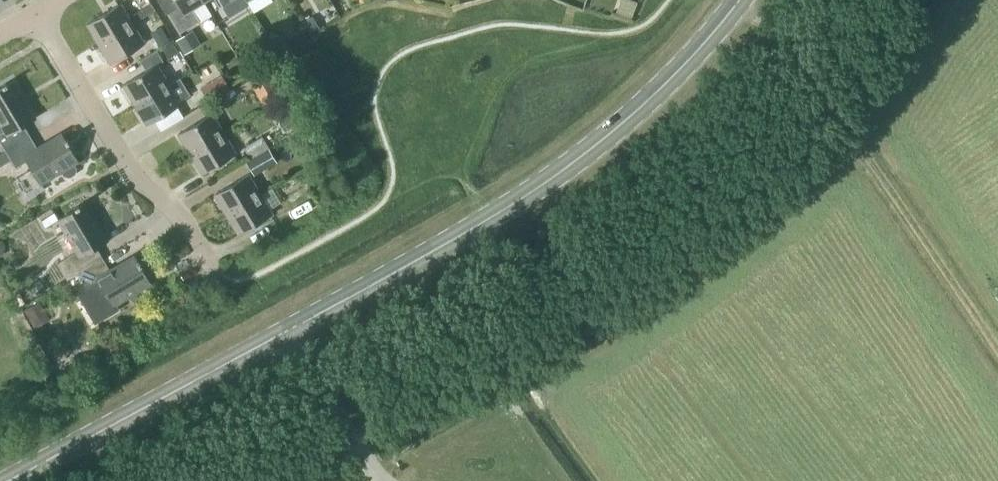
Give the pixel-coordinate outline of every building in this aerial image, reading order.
[(203,0),(175,0),(178,5),(168,11),(180,32),(199,20),(192,7),(203,0)] [(155,9),(151,2),(142,8),(146,15),(155,9)] [(98,44),(132,23),(120,3),(86,24),(98,44)] [(304,21),(311,33),(319,28),(312,16),(304,21)] [(98,44),(110,64),(144,43),(132,23),(98,44)] [(201,44),(193,29),(175,40),(184,54),(201,44)] [(166,31),(154,38),(159,46),(171,39),(166,31)] [(279,51),(288,46),(280,34),(272,39),(279,51)] [(179,52),(173,42),(163,48),(169,58),(179,52)] [(135,104),(169,84),(157,64),(123,84),(135,104)] [(248,79),(256,92),(280,78),(272,65),(248,79)] [(230,88),(222,74),(201,87),(209,100),(230,88)] [(30,136),(23,124),(35,117),(13,81),(0,89),(0,121),(5,129),(0,131),(0,141),(6,150),(6,151),(30,136)] [(147,124),(181,104),(169,84),(135,104),(147,124)] [(190,153),(224,133),(212,113),(178,133),(190,153)] [(77,161),(61,133),(37,148),(30,136),(6,151),(6,150),(0,154),(0,166),(11,159),(16,167),(28,160),(32,168),(25,173),(34,187),(60,171),(63,176),(69,178),(75,174),(77,168),(74,163),(77,161)] [(202,173),(236,153),(224,133),(190,153),(202,173)] [(261,151),(254,140),(243,147),(249,158),(261,151)] [(277,162),(268,147),(245,161),(254,176),(277,162)] [(226,214),(261,193),(249,173),(214,194),(226,214)] [(319,200),(330,194),(323,183),(313,189),(319,200)] [(238,234),(273,213),(261,193),(226,214),(238,234)] [(78,273),(103,258),(96,246),(107,239),(86,202),(58,219),(77,251),(58,263),(68,280),(78,273)] [(110,269),(103,258),(78,273),(105,318),(120,309),(116,303),(150,283),(134,255),(110,269)] [(24,308),(29,318),(45,310),(40,300),(24,308)] [(141,313),(139,323),(147,325),(150,315),(141,313)]
